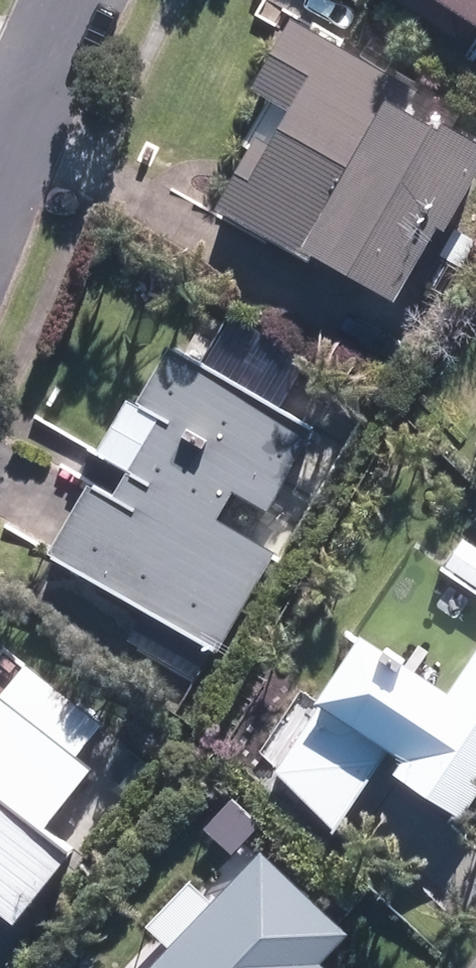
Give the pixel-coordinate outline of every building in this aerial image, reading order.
[(475,40),(475,0),(410,0),(475,40)] [(475,162),(475,134),(439,113),(437,114),(408,99),(419,81),(288,6),(247,78),(273,94),(213,202),(314,260),(322,247),(391,286),(438,215),(445,219),(475,162)] [(461,264),(475,238),(452,225),(437,252),(461,264)] [(92,469),(47,542),(217,646),(276,549),(216,513),(232,485),(267,506),(317,423),(174,334),(138,394),(157,407),(110,481),(92,469)] [(434,570),(475,600),(475,553),(457,539),(434,570)] [(475,787),(475,639),(446,683),(360,625),(315,691),(320,694),(275,761),(333,824),(389,741),(402,748),(392,763),(461,810),(475,787)] [(0,688),(0,904),(15,916),(72,848),(65,843),(70,837),(44,816),(89,761),(0,688)] [(334,967),(319,953),(347,923),(258,839),(137,967),(334,967)]
